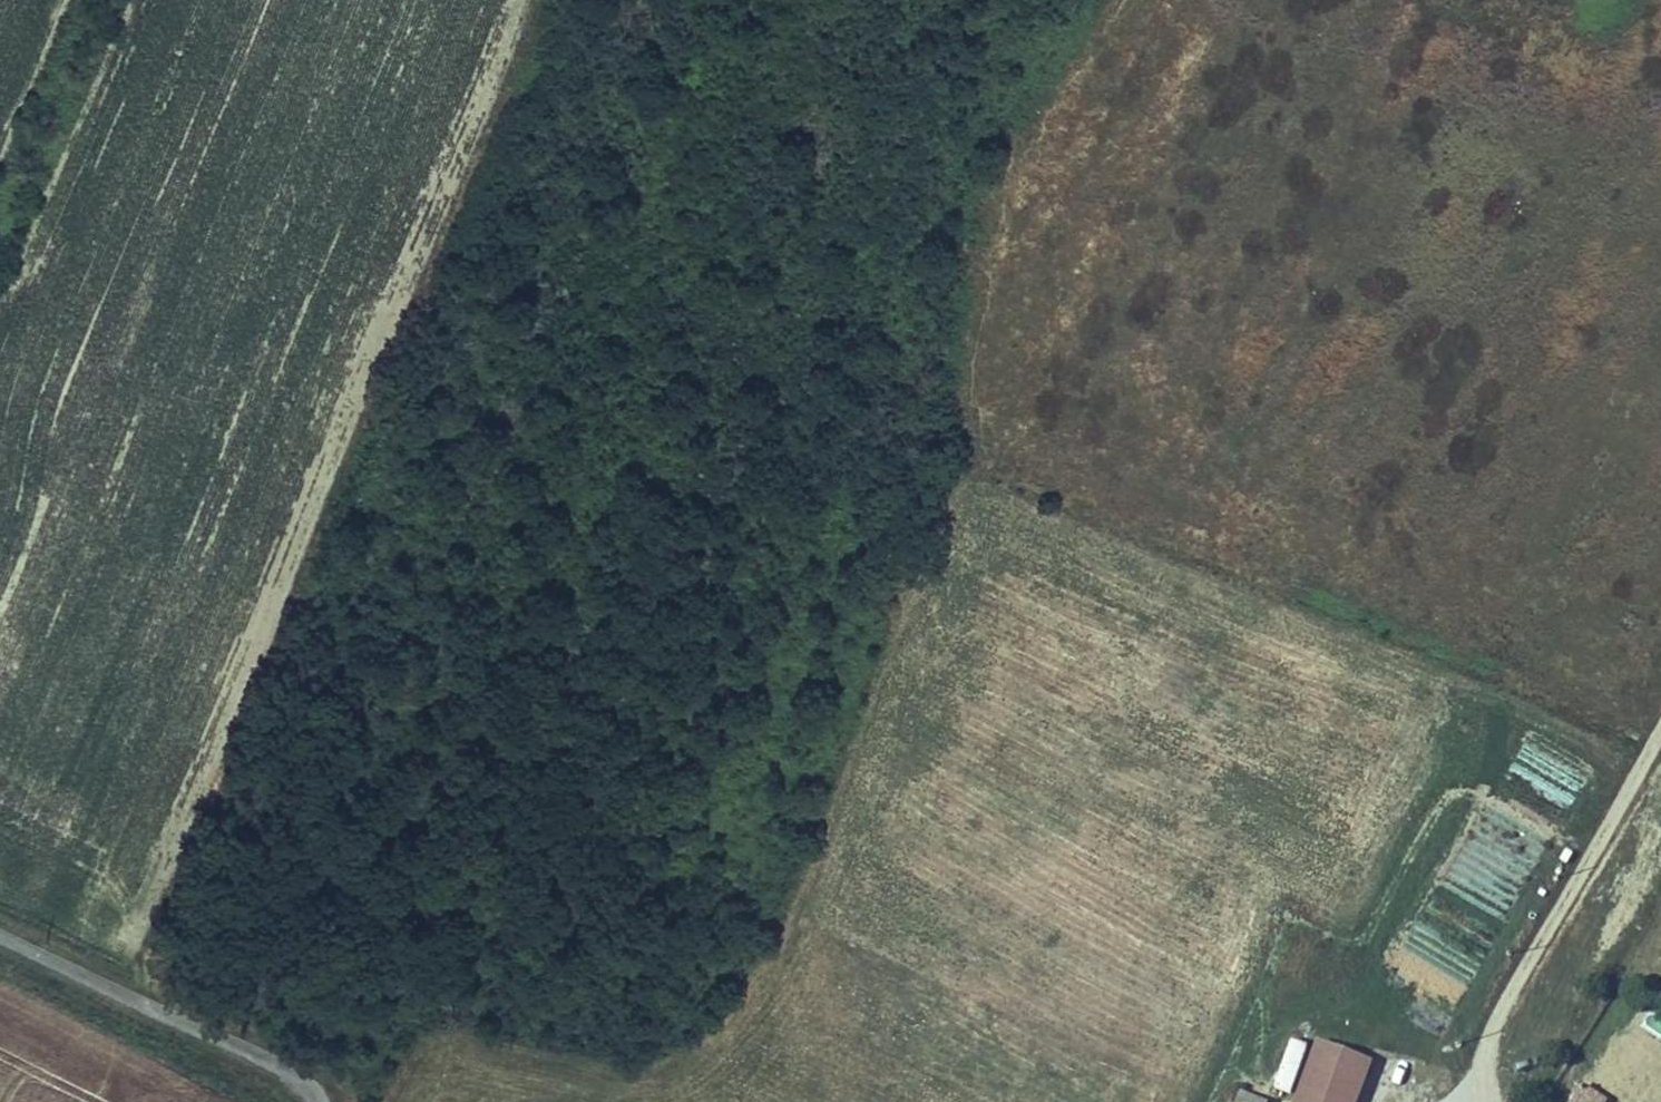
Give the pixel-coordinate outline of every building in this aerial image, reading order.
[(1295,1101),(1352,1101),(1366,1062),(1320,1042),(1295,1101)] [(1556,1097),(1563,1101),(1589,1101),(1593,1096),(1569,1079),(1556,1097)]
